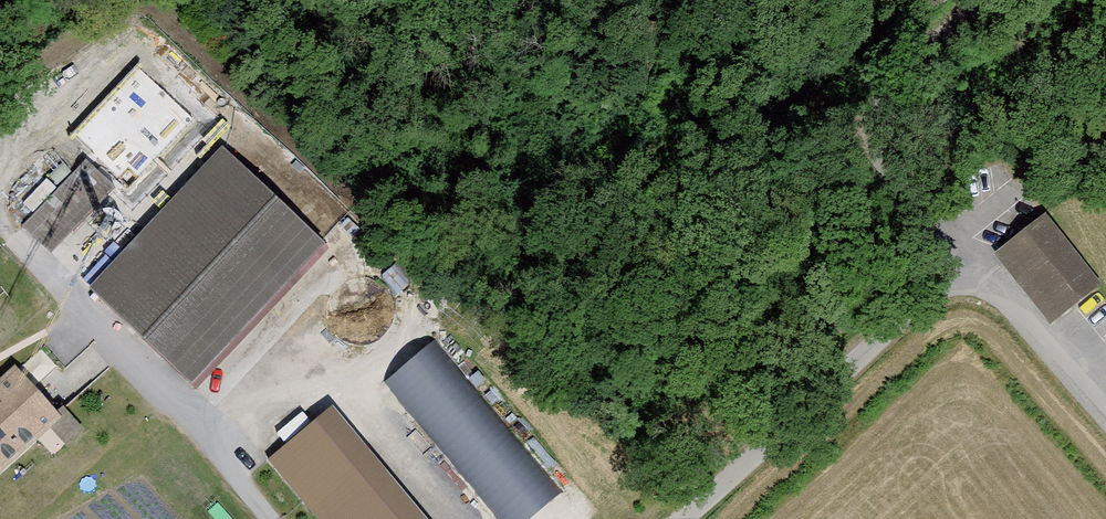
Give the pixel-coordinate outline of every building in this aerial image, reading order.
[(150,127),(149,124),(148,122),(145,120),(142,120),(140,120),(137,121),(135,123),(133,125),(133,128),(133,131),(134,133),(136,135),(139,137),(142,137),(145,137),(147,135),(149,133),(150,130),(150,127)] [(133,151),(135,149),(137,146),(137,144),(137,141),(135,138),(133,136),(131,134),(128,134),(125,134),(122,136),(120,138),(118,141),(118,144),(119,147),(121,150),(124,152),(127,153),(130,152),(133,151)] [(81,156),(82,154),(83,152),(83,149),(82,147),(81,145),(79,144),(76,143),(74,143),(72,145),(70,146),(69,148),(69,151),(69,153),(70,155),(72,157),(74,158),(77,158),(79,157),(81,156)] [(216,157),(85,292),(181,385),(313,250),(216,157)] [(86,165),(23,230),(46,253),(110,188),(86,165)] [(1105,288),(1046,216),(1000,253),(1059,325),(1076,309),(1105,288)] [(502,518),(529,518),(564,490),(436,339),(385,381),(502,518)] [(0,381),(0,470),(62,412),(17,365),(0,381)] [(270,461),(318,518),(425,518),(333,410),(270,461)]
